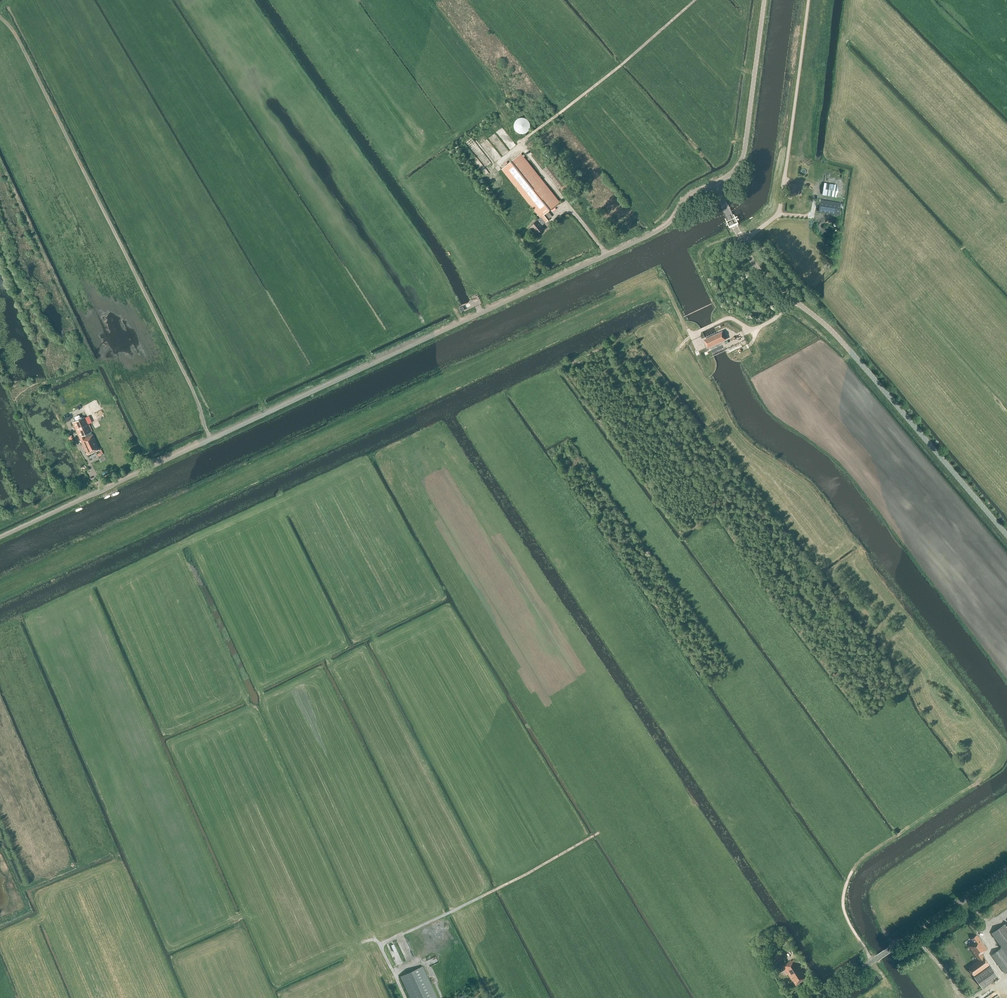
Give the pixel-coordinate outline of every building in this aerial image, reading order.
[(520,134),(521,134),(522,134),(523,134),(524,134),(525,134),(526,133),(527,133),(527,132),(528,132),(528,131),(529,131),(529,130),(530,129),(530,128),(530,127),(530,126),(530,125),(530,124),(530,123),(530,122),(529,122),(529,121),(528,120),(527,119),(526,119),(526,118),(525,118),(524,118),(523,118),(522,118),(521,118),(520,118),(519,118),(519,119),(518,119),(517,119),(517,120),(516,121),(515,122),(515,123),(514,123),(514,124),(514,125),(514,126),(514,127),(514,128),(515,129),(515,130),(516,131),(516,132),(517,132),(518,133),(519,133),(520,134)] [(545,223),(548,221),(544,215),(560,202),(521,154),(502,170),(540,218),(537,220),(534,223),(534,224),(530,227),(536,234),(540,231),(541,232),(544,229),(541,225),(544,223),(545,223)] [(561,188),(568,182),(552,162),(545,168),(561,188)] [(834,192),(836,184),(824,182),(822,190),(834,192)] [(798,195),(800,186),(797,185),(788,184),(786,194),(795,195),(798,195)] [(839,215),(841,203),(821,200),(819,212),(839,215)] [(707,348),(725,340),(722,332),(704,340),(707,348)] [(91,432),(85,418),(73,423),(79,437),(91,432)] [(92,435),(91,432),(79,437),(86,451),(87,455),(99,449),(92,435)] [(1002,947),(991,955),(1004,973),(1006,971),(1006,928),(1004,924),(992,933),(1002,947)] [(968,968),(974,976),(983,988),(998,977),(982,954),(985,952),(984,952),(987,950),(977,935),(971,939),(974,943),(969,946),(979,960),(968,968)] [(403,952),(406,958),(414,954),(411,948),(403,952)] [(796,985),(806,978),(804,975),(805,974),(795,959),(791,961),(783,966),(792,981),(793,980),(796,985)] [(423,966),(400,977),(410,997),(437,997),(423,966)]
